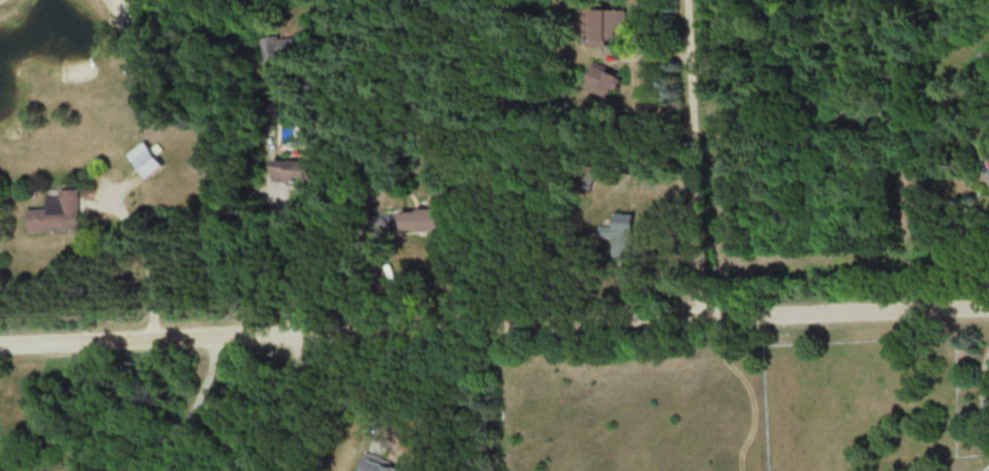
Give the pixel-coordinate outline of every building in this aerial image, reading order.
[(612,44),(612,35),(626,35),(626,7),(605,7),(605,17),(590,17),(590,44),(612,44)] [(308,55),(307,33),(263,35),(263,57),(308,55)] [(586,80),(615,95),(625,77),(596,62),(586,80)] [(164,163),(145,139),(129,153),(147,176),(164,163)] [(275,181),(312,179),(310,160),(274,162),(275,181)] [(594,175),(580,169),(575,182),(589,188),(594,175)] [(80,188),(60,189),(60,196),(49,196),(49,207),(29,207),(30,230),(82,228),(80,188)] [(430,208),(402,208),(402,228),(440,228),(440,199),(430,199),(430,208)] [(599,236),(613,236),(613,258),(633,258),(634,212),(614,211),(614,225),(600,225),(599,236)] [(397,459),(362,459),(362,470),(397,470),(397,459)]
